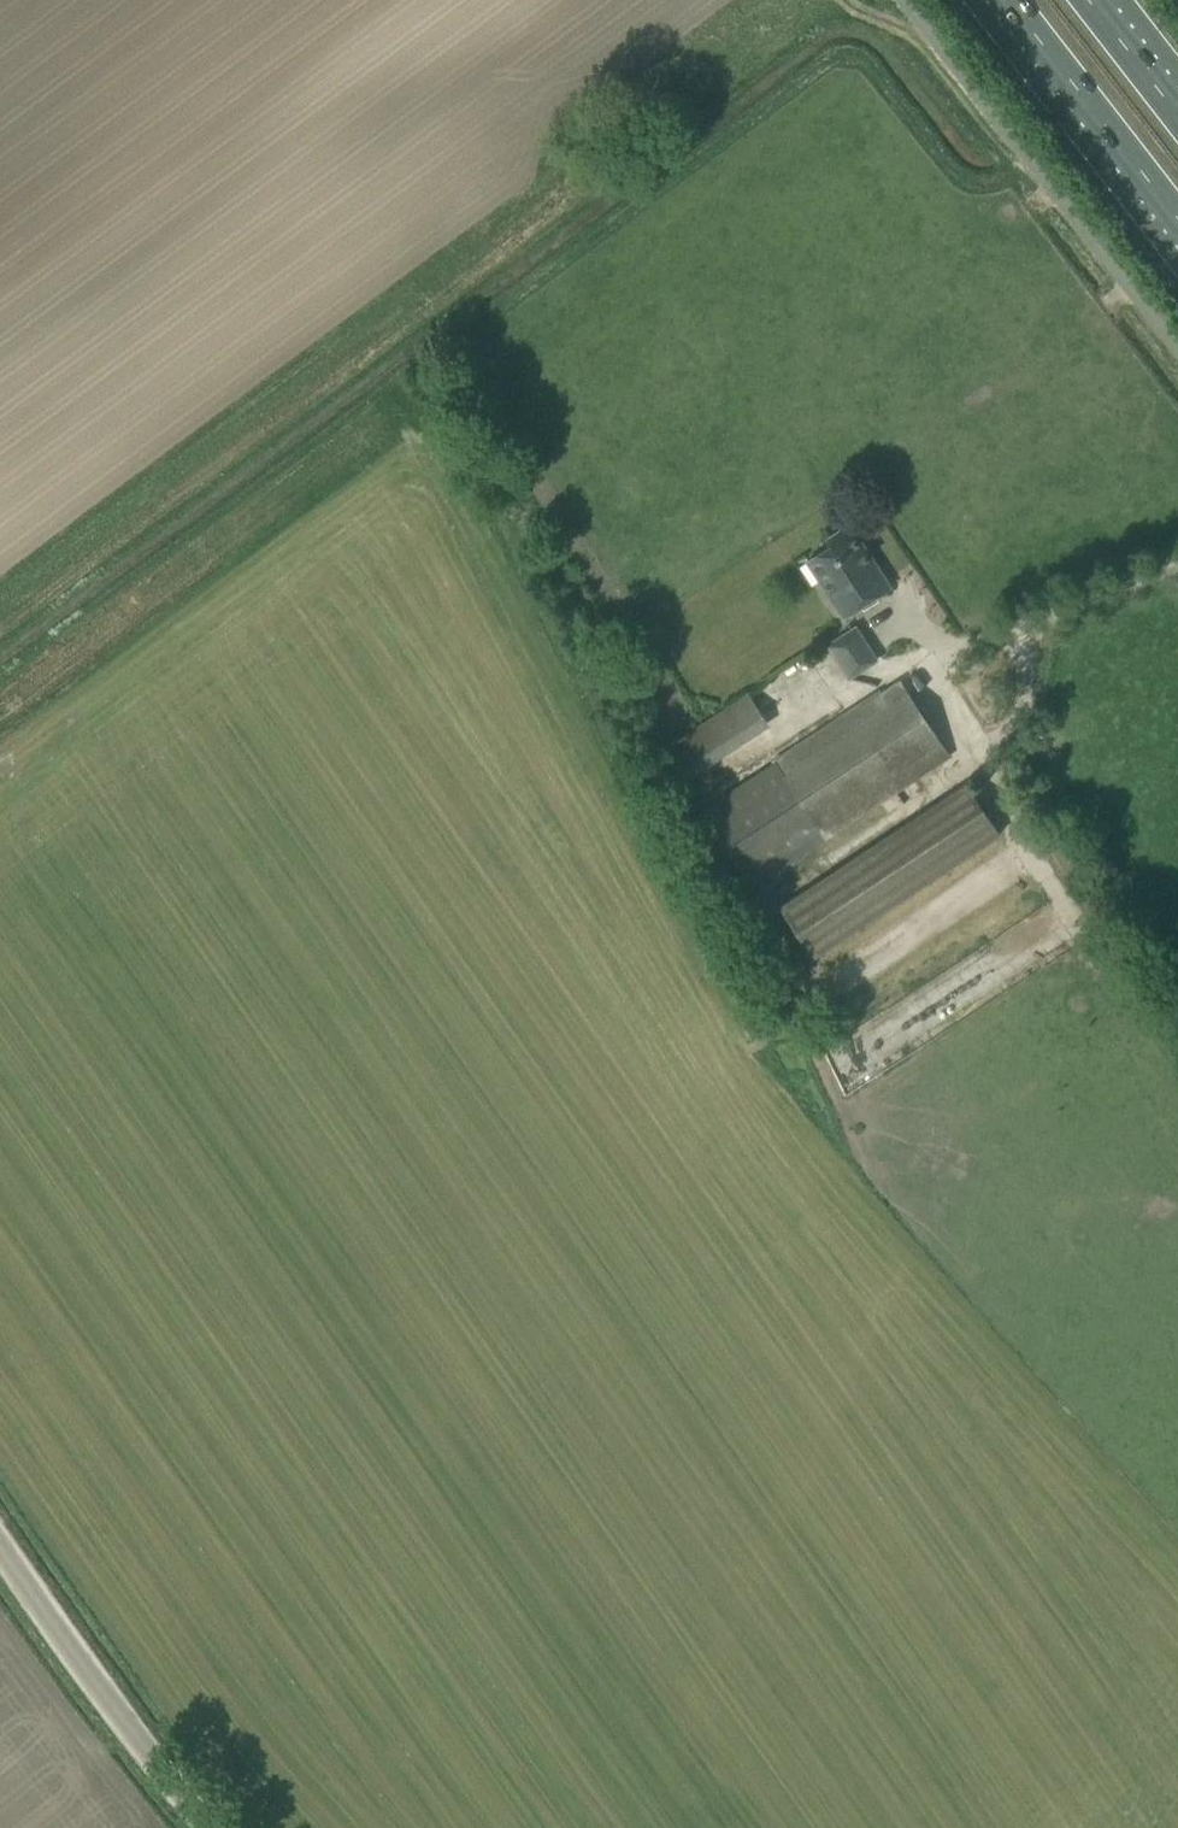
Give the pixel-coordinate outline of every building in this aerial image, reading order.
[(862,606),(864,610),(879,600),(876,596),(891,587),(872,558),(869,560),(861,548),(864,546),(850,524),(828,539),(833,545),(807,562),(844,618),(862,606)] [(828,646),(849,678),(877,660),(856,627),(828,646)] [(752,887),(949,757),(900,681),(703,811),(752,887)] [(658,750),(682,788),(775,731),(751,693),(658,750)] [(780,907),(813,958),(1000,834),(967,783),(780,907)]
